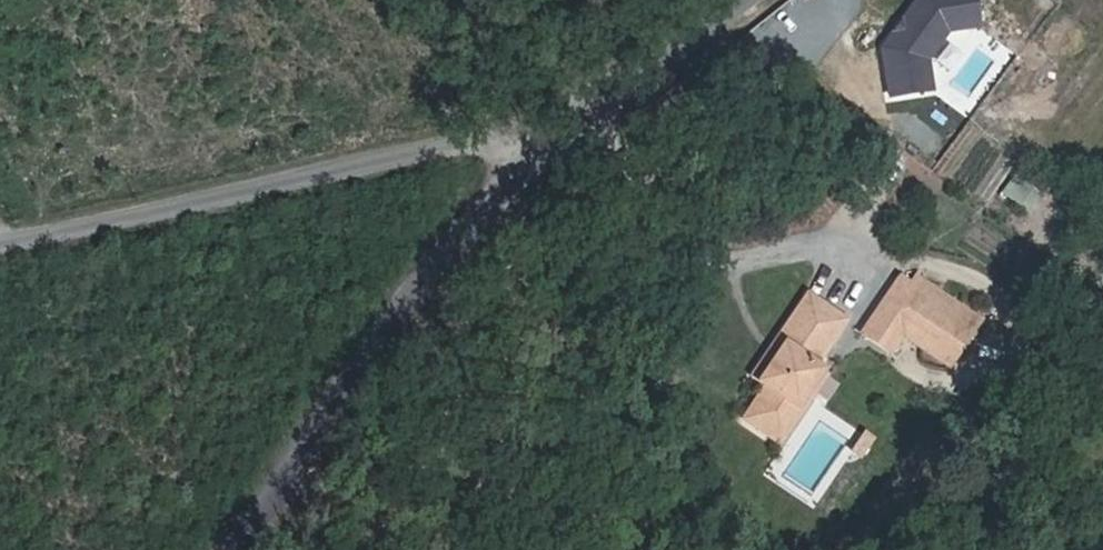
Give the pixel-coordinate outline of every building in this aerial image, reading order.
[(902,96),(941,92),(936,33),(985,28),(982,0),(893,0),(902,96)] [(1034,210),(1044,189),(1014,174),(1003,196),(1034,210)] [(912,297),(905,307),(971,347),(977,338),(912,297)] [(948,386),(971,347),(905,307),(895,301),(861,357),(889,375),(901,356),(948,386)] [(781,372),(758,407),(765,412),(753,431),(784,452),(793,436),(799,440),(814,416),(809,412),(820,395),(812,390),(842,345),(804,321),(775,367),(781,372)] [(781,372),(775,367),(751,404),(758,407),(781,372)] [(799,440),(793,436),(784,452),(753,431),(745,446),(780,470),(799,440)]
